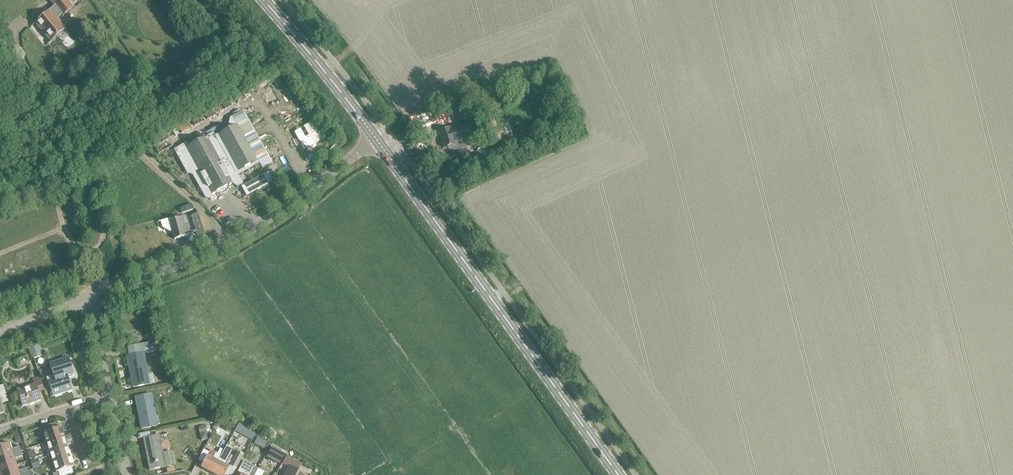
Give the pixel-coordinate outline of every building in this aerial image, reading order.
[(62,16),(73,7),(66,0),(48,0),(55,8),(49,13),(48,11),(34,23),(50,42),(63,30),(55,20),(61,15),(62,16)] [(515,99),(513,99),(511,94),(497,98),(499,104),(504,102),(506,108),(517,104),(515,99)] [(494,105),(499,104),(496,98),(492,100),(487,101),(488,102),(485,103),(489,112),(492,111),(491,109),(495,108),(494,105)] [(262,169),(272,163),(243,111),(230,118),(228,124),(231,128),(218,136),(217,135),(215,136),(213,133),(205,138),(202,134),(174,150),(187,174),(191,172),(205,198),(208,199),(211,198),(212,195),(216,192),(219,193),(227,189),(227,186),(232,183),(237,187),(243,184),(238,175),(259,163),(262,169)] [(484,121),(489,135),(496,132),(491,119),(484,121)] [(449,150),(456,148),(455,144),(464,141),(459,126),(439,132),(444,148),(448,146),(449,150)] [(466,135),(468,143),(476,140),(474,133),(466,135)] [(495,136),(501,154),(507,151),(501,133),(495,136)] [(270,177),(267,178),(265,175),(242,187),(246,196),(273,181),(270,177)] [(196,235),(202,238),(205,237),(197,214),(191,216),(197,233),(196,235)] [(185,233),(189,232),(185,217),(170,221),(170,219),(162,221),(164,228),(170,231),(172,230),(174,240),(185,237),(183,232),(185,231),(185,233)] [(145,352),(145,353),(155,351),(154,347),(153,342),(127,347),(128,357),(127,357),(133,388),(149,385),(143,352),(145,352)] [(30,349),(33,359),(43,356),(40,346),(30,349)] [(48,381),(53,397),(72,391),(67,376),(73,374),(68,358),(49,364),(54,379),(48,381)] [(17,390),(22,407),(41,401),(38,392),(44,390),(39,378),(32,380),(34,385),(17,390)] [(135,398),(141,429),(157,426),(151,394),(135,398)] [(222,429),(231,434),(236,424),(227,419),(222,429)] [(47,443),(65,437),(64,433),(62,432),(61,432),(60,428),(58,429),(56,423),(43,427),(45,433),(43,433),(47,443)] [(171,452),(163,454),(159,436),(143,439),(149,470),(165,467),(165,463),(173,462),(171,452)] [(50,453),(66,448),(65,444),(65,443),(66,441),(65,437),(47,443),(50,453)] [(270,445),(257,438),(254,444),(267,451),(270,445)] [(21,452),(19,447),(11,450),(9,443),(0,446),(0,459),(21,452)] [(53,463),(71,457),(70,453),(68,452),(66,448),(50,453),(53,463)] [(272,448),(267,457),(279,464),(285,455),(272,448)] [(212,474),(224,452),(220,450),(217,455),(220,457),(217,462),(207,457),(201,468),(212,474)] [(16,465),(14,459),(22,457),(21,452),(0,459),(0,471),(16,465)] [(212,474),(213,474),(225,474),(229,468),(222,465),(225,460),(225,459),(228,454),(224,452),(212,474)] [(229,466),(235,470),(242,456),(237,452),(229,466)] [(287,461),(297,467),(300,462),(290,456),(287,461)] [(53,463),(56,473),(58,472),(59,474),(68,474),(73,474),(71,468),(73,467),(71,463),(72,463),(73,461),(71,457),(53,463)] [(28,473),(26,469),(18,471),(16,465),(0,471),(0,474),(23,474),(28,473)]
